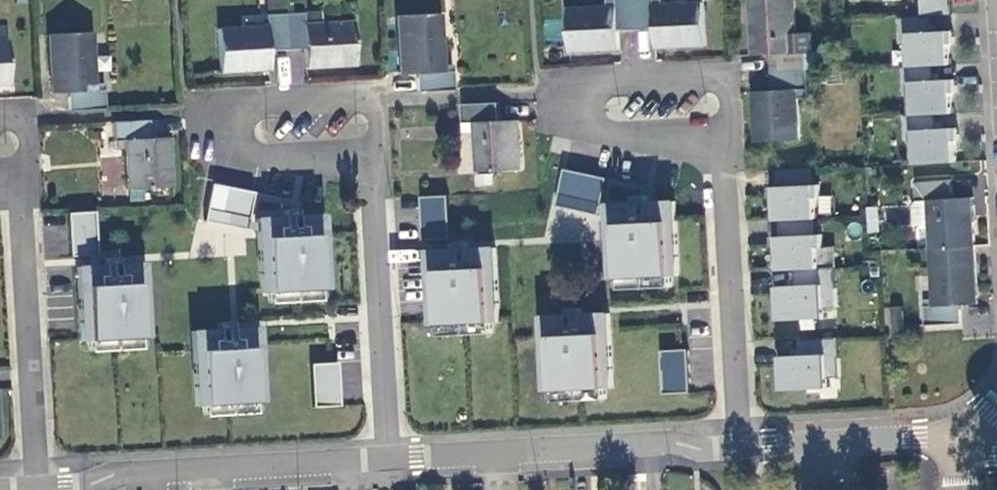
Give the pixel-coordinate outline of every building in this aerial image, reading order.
[(638,30),(636,0),(618,0),(619,5),(569,8),(571,52),(621,50),(621,30),(638,30)] [(638,30),(656,28),(657,48),(705,45),(703,0),(664,3),(664,0),(636,0),(638,30)] [(809,70),(808,64),(831,63),(830,52),(813,52),(799,53),(797,34),(796,0),(752,0),(754,56),(771,54),(772,72),(809,70)] [(953,0),(924,0),(925,17),(900,19),(902,45),(910,45),(911,67),(903,67),(905,94),(912,93),(914,116),(906,116),(907,142),(915,142),(916,165),(959,163),(957,142),(961,142),(960,129),(938,130),(937,115),(956,114),(955,93),(958,93),(958,81),(935,82),(934,67),(953,66),(952,45),(956,45),(955,32),(932,33),(931,17),(953,16),(953,0)] [(284,13),(286,49),(303,48),(304,67),(354,64),(352,20),(320,22),(319,11),(284,13)] [(268,49),(286,49),(284,13),(266,14),(267,25),(217,28),(219,71),(269,68),(268,49)] [(417,92),(454,90),(451,54),(442,55),(439,14),(397,17),(399,73),(416,72),(417,92)] [(68,110),(104,108),(104,90),(95,90),(91,32),(47,33),(50,93),(67,91),(68,110)] [(812,34),(797,34),(799,53),(813,52),(812,34)] [(9,84),(6,39),(0,40),(0,84),(9,84)] [(810,88),(809,70),(772,72),(773,90),(754,91),(756,140),(800,138),(798,89),(810,88)] [(501,121),(499,102),(464,104),(465,131),(476,130),(479,172),(522,170),(520,120),(501,121)] [(149,138),(147,120),(112,122),(113,149),(124,148),(127,189),(170,187),(168,137),(149,138)] [(600,213),(602,204),(608,177),(565,168),(557,205),(600,215),(600,213)] [(819,219),(818,199),(822,199),(821,186),(815,186),(815,170),(779,172),(780,188),(775,188),(777,221),(782,221),(783,237),(778,238),(779,271),(798,270),(799,287),(780,287),(781,321),(827,319),(826,309),(838,308),(837,269),(821,269),(820,248),(824,248),(824,235),(818,236),(817,219),(819,219)] [(932,226),(933,253),(977,251),(974,199),(955,200),(954,182),(918,184),(919,203),(916,207),(917,227),(932,226)] [(203,221),(245,230),(247,221),(253,192),(210,183),(203,221)] [(451,238),(449,194),(422,196),(424,239),(451,238)] [(635,203),(636,222),(638,222),(638,220),(649,219),(649,221),(651,221),(650,202),(650,194),(635,195),(635,203)] [(636,222),(635,203),(610,204),(610,212),(613,278),(621,278),(672,275),(679,275),(676,201),(650,202),(651,221),(649,221),(649,219),(638,220),(638,222),(636,222)] [(610,204),(602,204),(600,213),(610,212),(610,204)] [(882,232),(880,208),(870,209),(871,233),(882,232)] [(297,235),(296,216),(295,209),(280,210),(281,217),(282,236),(284,236),(284,234),(295,233),(297,235)] [(96,254),(94,211),(67,213),(69,256),(96,254)] [(255,218),(255,222),(256,231),(260,293),(267,292),(318,289),(325,289),(321,215),(296,216),(297,235),(295,233),(284,234),(284,236),(282,236),(281,217),(255,218)] [(245,230),(256,231),(255,222),(247,221),(245,230)] [(455,241),(455,249),(456,268),(458,268),(458,266),(469,265),(469,268),(471,267),(470,248),(470,241),(455,241)] [(496,247),(470,248),(471,267),(469,268),(469,265),(458,266),(458,268),(456,268),(455,249),(430,250),(433,324),(441,324),(492,322),(499,321),(496,247)] [(977,251),(933,253),(936,308),(927,308),(928,327),(964,325),(963,306),(979,305),(977,251)] [(101,258),(101,265),(103,284),(105,284),(104,283),(115,282),(116,284),(118,284),(116,264),(116,257),(101,258)] [(142,263),(116,264),(118,284),(116,284),(115,282),(104,283),(105,284),(103,284),(101,265),(76,267),(81,341),(88,341),(139,338),(146,337),(142,263)] [(672,286),(672,275),(621,278),(621,288),(672,286)] [(319,300),(318,289),(267,292),(267,303),(319,300)] [(585,333),(584,314),(584,306),(569,307),(570,315),(570,334),(572,334),(572,332),(583,331),(583,333),(585,333)] [(907,336),(905,307),(894,308),(896,336),(907,336)] [(610,313),(584,314),(585,333),(583,333),(583,331),(572,332),(572,334),(570,334),(570,315),(544,316),(547,390),(555,390),(606,387),(613,387),(610,313)] [(230,348),(232,348),(231,329),(231,322),(216,322),(216,330),(217,349),(219,349),(219,347),(230,346),(230,348)] [(492,322),(441,324),(441,335),(493,332),(492,322)] [(261,401),(257,327),(231,329),(232,348),(230,348),(230,346),(219,347),(219,349),(217,349),(216,330),(191,331),(195,405),(202,405),(254,402),(261,401)] [(140,348),(139,338),(88,341),(88,351),(140,348)] [(783,357),(785,391),(830,389),(830,379),(842,378),(840,339),(801,340),(802,356),(783,357)] [(664,393),(691,392),(689,348),(662,350),(664,393)] [(309,364),(312,407),(339,406),(336,362),(309,364)] [(359,362),(342,363),(343,396),(360,396),(359,362)] [(607,398),(606,387),(555,390),(555,400),(607,398)] [(254,412),(254,402),(202,405),(203,416),(254,412)]
